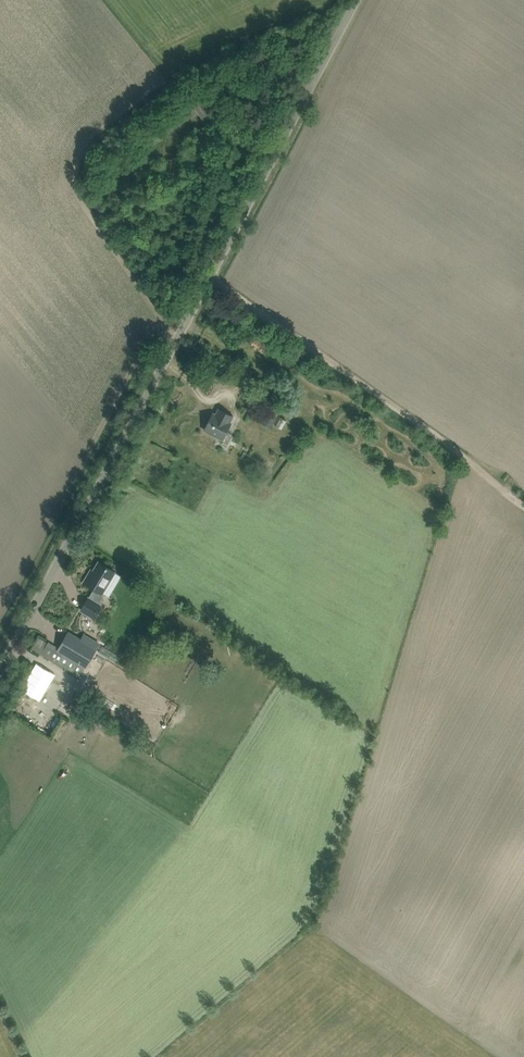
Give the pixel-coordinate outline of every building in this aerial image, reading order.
[(203,99),(194,104),(205,120),(213,115),(203,99)] [(185,129),(197,126),(195,117),(182,121),(185,129)] [(494,399),(498,403),(505,396),(501,393),(494,399)] [(211,416),(204,430),(223,439),(231,423),(230,422),(233,416),(219,409),(214,418),(211,416)] [(104,592),(116,572),(99,562),(91,575),(89,574),(84,582),(94,588),(81,610),(94,617),(102,604),(101,604),(106,594),(104,592)] [(57,662),(80,675),(85,666),(86,667),(99,643),(96,648),(69,631),(58,650),(63,653),(57,662)] [(45,704),(60,677),(40,665),(25,692),(45,704)] [(70,770),(68,775),(79,779),(81,774),(70,770)] [(107,873),(103,877),(112,886),(116,883),(107,873)] [(156,892),(165,895),(167,889),(158,886),(156,892)]
